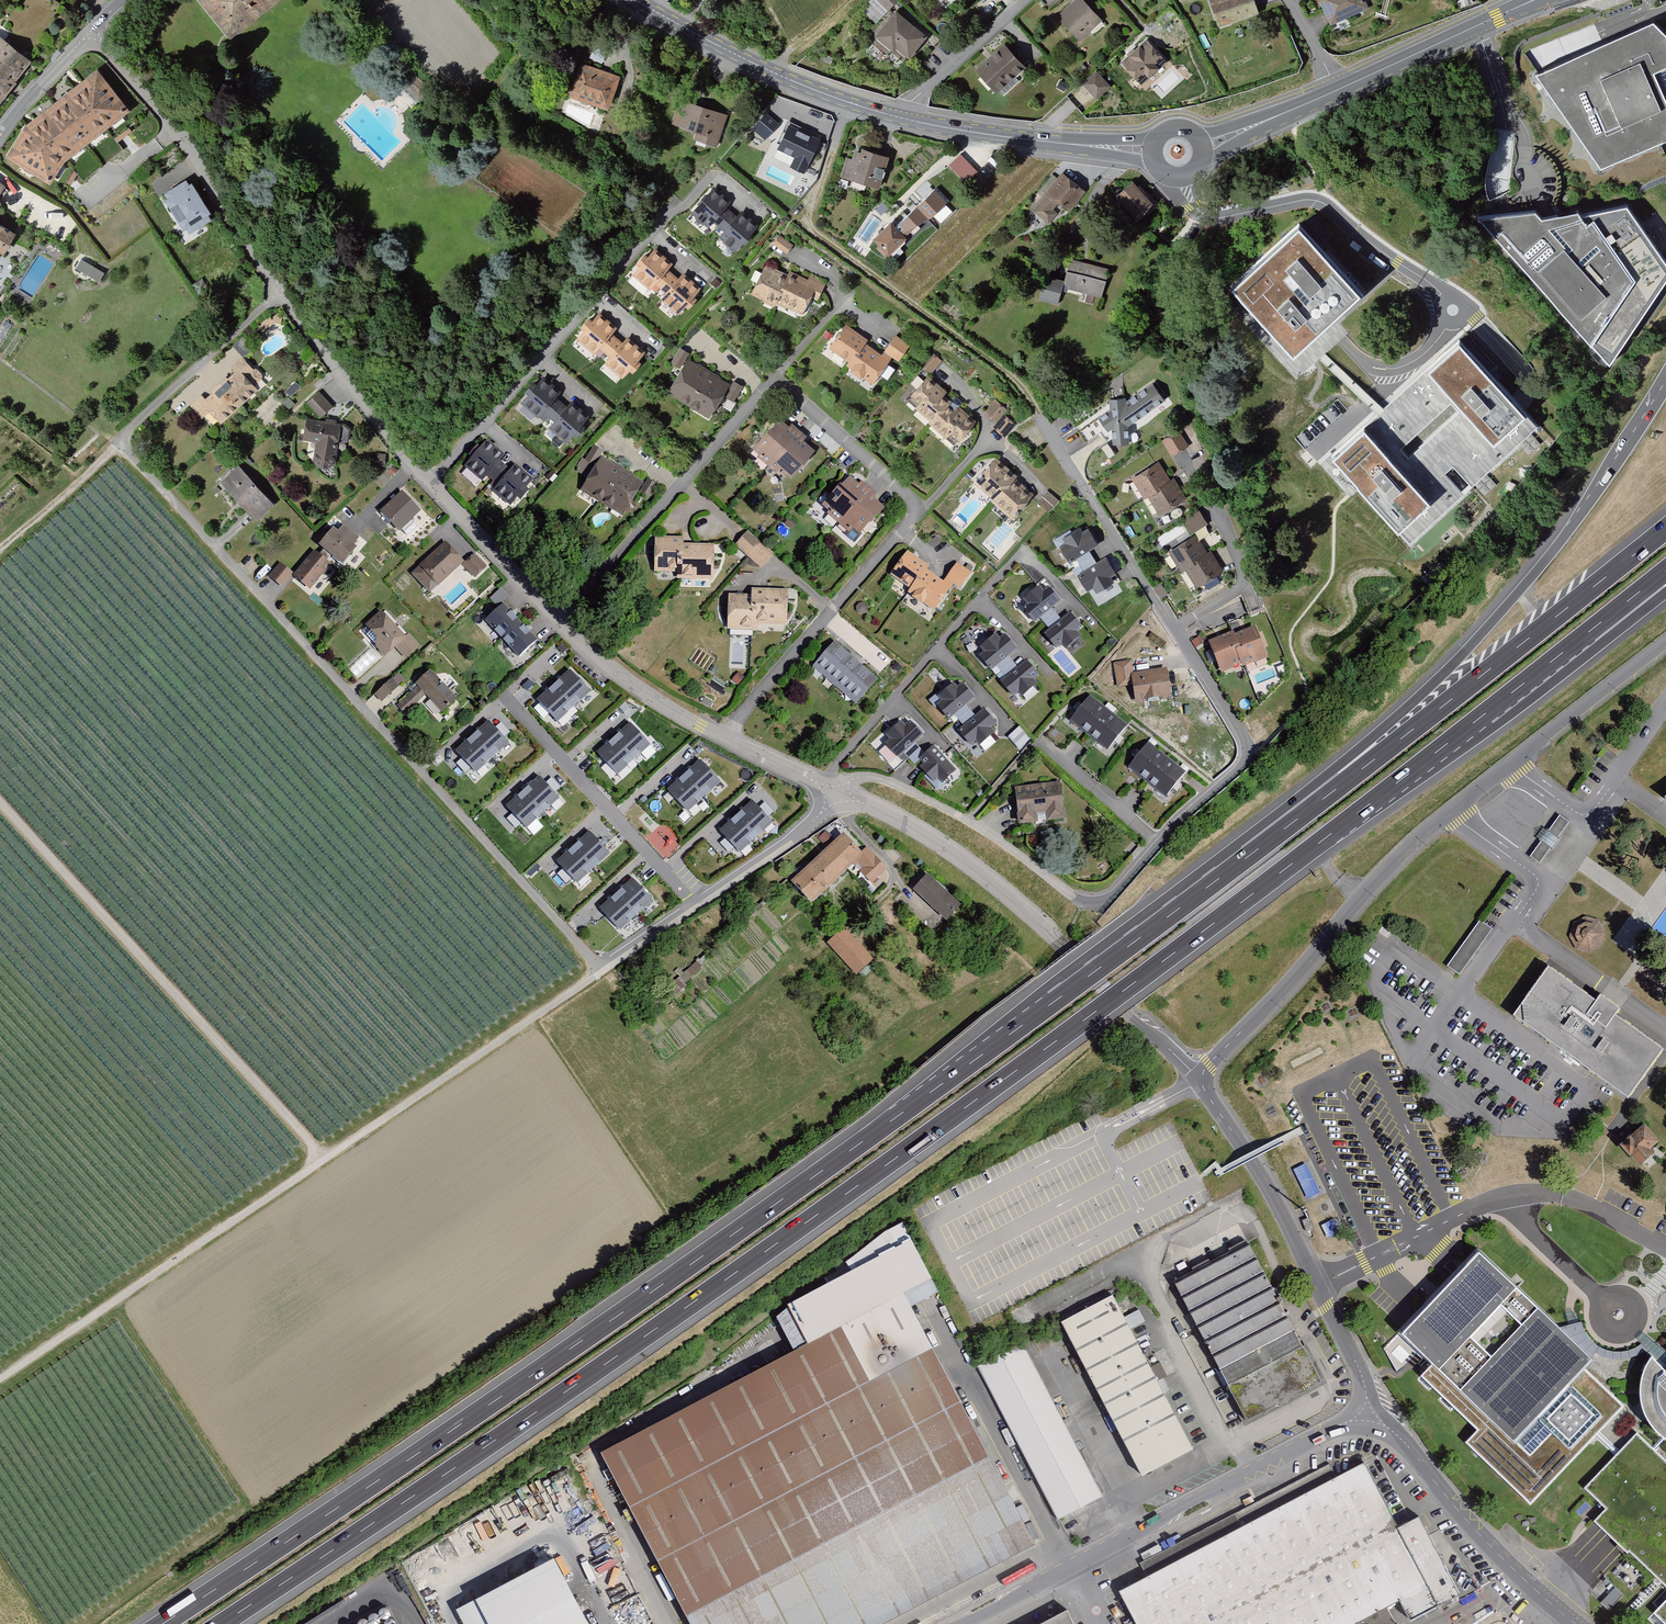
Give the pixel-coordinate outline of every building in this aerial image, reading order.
[(229,40),(277,0),(196,0),(229,40)] [(897,3),(895,0),(871,0),(879,14),(897,3)] [(1055,18),(1078,43),(1101,20),(1082,0),(1075,0),(1055,18)] [(1217,28),(1258,15),(1253,0),(1207,0),(1217,28)] [(1329,26),(1368,10),(1365,0),(1317,0),(1329,26)] [(907,60),(926,37),(894,11),(873,37),(892,53),(894,50),(907,60)] [(1536,72),(1602,166),(1665,138),(1665,32),(1654,20),(1536,72)] [(28,61),(0,40),(0,99),(28,61)] [(1145,40),(1119,63),(1140,85),(1165,62),(1145,40)] [(1003,46),(975,72),(996,94),(1025,68),(1003,46)] [(618,78),(578,63),(566,97),(607,112),(618,78)] [(1097,98),(1112,84),(1097,68),(1082,81),(1097,98)] [(23,126),(3,157),(49,185),(60,162),(127,112),(96,69),(23,126)] [(403,85),(417,101),(431,89),(416,73),(403,85)] [(680,100),(671,126),(707,138),(705,146),(715,149),(726,116),(680,100)] [(765,140),(779,125),(767,114),(753,129),(765,140)] [(789,126),(778,150),(794,158),(790,167),(804,174),(820,140),(789,126)] [(849,145),(838,176),(877,190),(887,157),(849,145)] [(979,174),(960,156),(951,166),(969,185),(979,174)] [(1043,194),(1046,196),(1031,212),(1047,225),(1056,216),(1051,211),(1050,207),(1055,203),(1066,213),(1083,192),(1061,174),(1043,194)] [(209,214),(190,183),(187,184),(185,180),(161,194),(164,199),(162,200),(181,230),(184,229),(186,234),(209,220),(206,216),(209,214)] [(1137,218),(1152,204),(1130,183),(1116,196),(1137,218)] [(733,206),(711,187),(686,215),(709,234),(733,206)] [(935,188),(914,207),(925,218),(947,199),(935,188)] [(758,226),(733,206),(709,234),(735,255),(758,226)] [(1478,216),(1611,363),(1665,280),(1665,259),(1628,206),(1581,215),(1578,211),(1543,218),(1537,209),(1478,216)] [(925,218),(914,207),(896,223),(907,235),(925,218)] [(886,258),(907,235),(891,219),(869,242),(886,258)] [(2,254),(14,231),(0,225),(0,252),(2,254)] [(1298,235),(1232,298),(1292,361),(1313,341),(1358,298),(1298,235)] [(777,236),(771,245),(784,254),(790,246),(777,236)] [(650,303),(678,273),(656,252),(627,282),(650,303)] [(1101,297),(1108,270),(1069,260),(1062,285),(1101,297)] [(775,303),(788,276),(764,266),(749,296),(773,307),(775,303)] [(816,284),(790,272),(788,276),(775,303),(801,315),(816,284)] [(704,294),(678,273),(650,303),(676,325),(704,294)] [(595,367),(621,334),(599,315),(572,347),(595,367)] [(864,345),(868,340),(845,325),(827,348),(847,363),(854,353),(857,355),(864,345)] [(645,354),(621,334),(595,367),(617,387),(645,354)] [(1452,343),(1423,370),(1490,441),(1519,413),(1513,406),(1452,343)] [(857,355),(854,353),(844,366),(850,370),(848,372),(860,380),(861,378),(870,385),(890,359),(882,354),(881,356),(864,345),(857,355)] [(671,361),(681,367),(690,352),(681,346),(671,361)] [(219,386),(238,405),(257,389),(239,372),(247,365),(240,357),(229,367),(234,372),(219,386)] [(686,406),(707,372),(687,360),(665,394),(686,406)] [(1395,529),(1412,547),(1536,430),(1519,413),(1490,441),(1423,370),(1352,435),(1421,502),(1395,529)] [(729,385),(707,372),(686,406),(707,419),(729,385)] [(942,396),(945,393),(927,377),(905,403),(931,424),(947,405),(949,403),(942,396)] [(537,434),(567,400),(543,379),(513,412),(537,434)] [(1165,401),(1153,384),(1126,402),(1125,398),(1109,400),(1110,411),(1098,419),(1108,432),(1112,430),(1113,445),(1129,444),(1128,427),(1165,401)] [(219,423),(238,405),(219,386),(205,400),(200,395),(188,406),(195,413),(203,407),(219,423)] [(320,390),(306,402),(320,417),(334,405),(320,390)] [(994,397),(983,411),(995,420),(991,425),(1006,436),(1016,422),(1003,412),(1007,407),(994,397)] [(592,418),(567,400),(537,434),(562,455),(592,418)] [(952,409),(947,405),(929,426),(944,440),(949,435),(958,443),(974,422),(955,406),(952,409)] [(325,422),(304,419),(300,440),(314,442),(310,465),(333,469),(337,441),(344,442),(346,425),(325,422)] [(788,427),(778,419),(770,428),(769,427),(750,449),(756,454),(754,455),(766,465),(797,430),(790,425),(788,427)] [(1171,454),(1189,446),(1180,429),(1163,437),(1171,454)] [(805,436),(797,430),(766,465),(778,475),(781,472),(788,478),(812,449),(801,440),(805,436)] [(1352,435),(1326,462),(1395,529),(1421,502),(1352,435)] [(477,500),(510,462),(484,438),(449,476),(477,500)] [(601,505),(622,471),(600,458),(579,493),(601,505)] [(1014,480),(1016,477),(994,459),(973,484),(991,500),(994,502),(1014,480)] [(537,486),(510,462),(477,500),(505,524),(537,486)] [(1157,487),(1168,480),(1156,462),(1130,480),(1143,499),(1145,497),(1159,488),(1157,487)] [(237,467),(218,484),(254,522),(272,505),(237,467)] [(643,483),(622,471),(601,505),(622,517),(643,483)] [(1159,488),(1145,497),(1158,515),(1184,498),(1171,478),(1168,480),(1157,487),(1159,488)] [(821,508),(827,513),(825,515),(836,525),(868,490),(859,482),(857,485),(848,479),(840,488),(839,486),(821,508)] [(1032,496),(1014,480),(994,502),(991,500),(989,502),(1010,521),(1032,496)] [(875,496),(868,490),(836,525),(848,534),(851,530),(859,536),(882,508),(872,500),(875,496)] [(399,494),(378,513),(398,532),(419,513),(399,494)] [(1193,531),(1208,522),(1199,507),(1184,517),(1193,531)] [(331,530),(317,547),(340,566),(360,543),(342,526),(336,533),(331,530)] [(1064,562),(1096,543),(1087,528),(1081,532),(1079,528),(1060,538),(1063,542),(1055,547),(1064,562)] [(748,530),(735,544),(761,568),(774,554),(748,530)] [(1195,560),(1205,554),(1193,535),(1167,552),(1180,572),(1183,570),(1196,562),(1195,560)] [(683,545),(683,537),(653,537),(653,571),(675,571),(675,558),(682,558),(683,545)] [(429,595),(463,563),(444,543),(409,576),(429,595)] [(713,545),(683,545),(682,558),(675,558),(675,571),(675,580),(712,581),(713,545)] [(1196,562),(1183,570),(1195,588),(1221,571),(1209,551),(1205,554),(1195,560),(1196,562)] [(329,566),(313,552),(290,578),(309,592),(329,566)] [(476,552),(463,564),(475,577),(488,565),(476,552)] [(918,582),(928,567),(905,553),(888,578),(909,591),(916,581),(918,582)] [(1112,582),(1110,579),(1115,576),(1105,557),(1074,574),(1085,593),(1094,588),(1095,592),(1112,582)] [(949,587),(925,571),(918,582),(916,581),(909,591),(906,594),(933,612),(949,587)] [(1022,601),(1026,605),(1019,611),(1031,625),(1058,602),(1046,589),(1041,593),(1037,588),(1022,601)] [(497,605),(507,595),(501,589),(491,598),(497,605)] [(786,591),(750,590),(749,609),(755,614),(755,625),(785,626),(786,591)] [(744,604),(744,596),(726,595),(725,631),(754,631),(755,625),(755,614),(749,609),(744,604)] [(503,642),(523,625),(507,607),(487,624),(503,642)] [(1079,637),(1076,633),(1081,628),(1069,613),(1042,634),(1054,649),(1061,644),(1064,648),(1079,637)] [(404,641),(378,614),(357,633),(383,659),(404,641)] [(523,625),(503,642),(520,660),(540,643),(523,625)] [(1240,667),(1242,669),(1267,660),(1254,628),(1234,635),(1239,649),(1234,651),(1240,667)] [(1234,651),(1239,649),(1234,635),(1233,633),(1207,643),(1220,675),(1240,667),(1234,651)] [(989,672),(1015,651),(1003,635),(996,640),(992,636),(978,647),(982,651),(975,656),(989,672)] [(833,687),(854,662),(833,643),(811,668),(833,687)] [(1037,676),(1024,660),(997,681),(1011,697),(1017,692),(1021,696),(1034,685),(1030,681),(1037,676)] [(854,662),(833,687),(855,706),(877,681),(854,662)] [(415,687),(395,706),(399,710),(419,691),(440,713),(456,698),(429,669),(413,684),(415,687)] [(1165,670),(1130,675),(1134,702),(1170,697),(1165,670)] [(554,686),(574,709),(591,695),(571,672),(554,686)] [(743,679),(737,674),(730,681),(736,686),(743,679)] [(375,693),(382,700),(401,684),(394,676),(375,693)] [(946,720),(971,697),(956,681),(948,687),(944,683),(933,693),(936,697),(929,704),(946,720)] [(574,709),(554,686),(537,700),(557,724),(574,709)] [(1069,721),(1087,737),(1107,711),(1089,697),(1069,721)] [(996,725),(981,709),(953,732),(968,748),(974,743),(977,746),(994,733),(990,730),(996,725)] [(1107,711),(1087,737),(1104,750),(1125,726),(1107,711)] [(897,759),(920,736),(903,719),(898,725),(895,721),(884,732),(887,736),(881,742),(897,759)] [(474,737),(494,760),(511,746),(491,723),(474,737)] [(617,738),(637,762),(654,748),(634,724),(617,738)] [(1018,728),(1006,739),(1019,751),(1030,740),(1018,728)] [(494,760),(474,737),(457,751),(477,775),(494,760)] [(637,762),(617,738),(600,752),(620,776),(637,762)] [(1127,769),(1144,783),(1164,757),(1147,744),(1127,769)] [(953,771),(931,747),(916,760),(921,765),(917,768),(930,783),(936,779),(940,784),(953,771)] [(1164,757),(1144,783),(1160,797),(1181,771),(1164,757)] [(684,775),(704,799),(721,785),(701,761),(684,775)] [(704,799),(684,775),(667,789),(687,813),(704,799)] [(524,791),(544,814),(561,800),(541,776),(524,791)] [(1013,787),(1017,825),(1063,821),(1056,783),(1013,787)] [(544,814),(524,791),(508,805),(528,829),(544,814)] [(738,820),(758,843),(775,829),(755,806),(738,820)] [(1547,838),(1536,855),(1546,861),(1557,845),(1559,847),(1566,837),(1564,836),(1576,819),(1565,812),(1553,830),(1551,828),(1545,837),(1547,838)] [(758,843),(738,820),(721,834),(741,858),(758,843)] [(573,849),(593,872),(610,858),(590,835),(573,849)] [(842,835),(788,884),(810,906),(851,866),(861,856),(842,835)] [(593,872),(573,849),(556,863),(576,887),(593,872)] [(871,885),(885,870),(866,851),(861,856),(851,866),(871,885)] [(959,906),(925,876),(911,891),(945,923),(959,906)] [(618,896),(638,920),(654,905),(634,882),(618,896)] [(638,920),(618,896),(601,910),(621,934),(638,920)] [(1579,940),(1586,945),(1592,946),(1596,945),(1604,941),(1609,935),(1610,929),(1609,922),(1606,917),(1602,914),(1596,911),(1589,911),(1583,913),(1581,915),(1577,920),(1576,922),(1575,928),(1576,935),(1579,940)] [(1446,969),(1459,978),(1491,932),(1478,923),(1446,969)] [(871,960),(842,928),(826,945),(855,976),(871,960)] [(1547,970),(1512,1018),(1627,1100),(1662,1051),(1613,1016),(1618,1010),(1599,997),(1594,1003),(1547,970)] [(1631,1160),(1638,1169),(1653,1157),(1648,1152),(1658,1144),(1645,1127),(1619,1148),(1629,1161),(1631,1160)] [(1306,1197),(1319,1192),(1309,1163),(1296,1167),(1306,1197)] [(909,1241),(785,1309),(805,1347),(903,1298),(931,1282),(909,1241)] [(1249,1249),(1175,1288),(1245,1424),(1321,1386),(1249,1249)] [(1430,1367),(1419,1379),(1478,1433),(1465,1446),(1528,1507),(1622,1409),(1584,1373),(1594,1363),(1479,1256),(1400,1339),(1430,1367)] [(1111,1297),(1060,1324),(1140,1479),(1192,1452),(1111,1297)] [(600,1455),(687,1623),(886,1623),(1034,1547),(903,1298),(805,1347),(600,1455)] [(1101,1497),(1020,1345),(976,1368),(1056,1522),(1101,1497)] [(1652,1360),(1646,1372),(1641,1390),(1643,1411),(1651,1428),(1665,1442),(1665,1375),(1652,1360)] [(1636,1437),(1584,1491),(1606,1511),(1593,1525),(1665,1591),(1665,1466),(1636,1437)] [(1116,1593),(1133,1623),(1357,1623),(1400,1601),(1410,1621),(1458,1596),(1415,1516),(1397,1525),(1364,1463),(1116,1593)] [(1282,1489),(1288,1501),(1335,1478),(1329,1466),(1282,1489)] [(562,1557),(459,1606),(468,1623),(594,1623),(562,1557)] [(1654,1616),(1662,1623),(1665,1623),(1665,1604),(1654,1616)] [(1043,1623),(1071,1623),(1065,1612),(1043,1623)]
